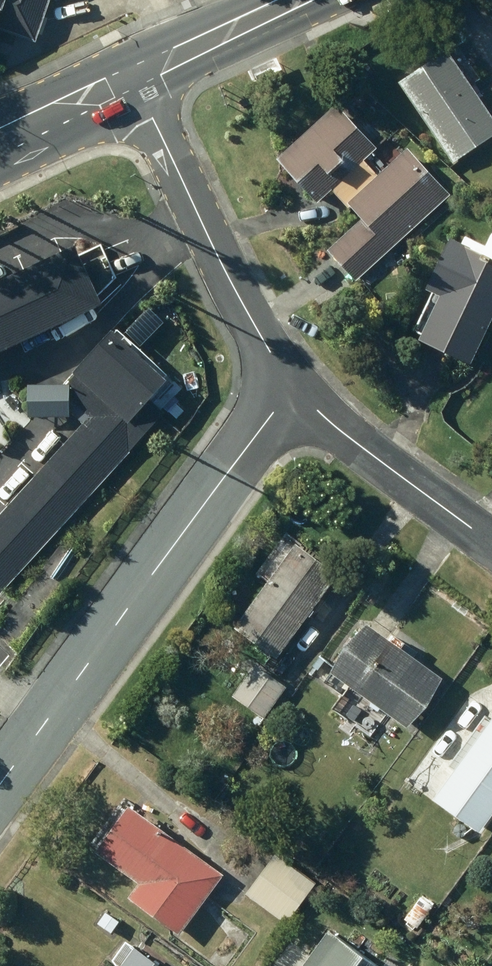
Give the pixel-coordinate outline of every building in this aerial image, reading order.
[(33,42),(45,0),(0,0),(0,32),(33,42)] [(468,67),(453,45),(444,52),(440,48),(392,82),(449,162),(491,132),(491,123),(458,74),(468,67)] [(332,104),(274,158),(315,202),(329,189),(357,220),(324,251),(353,282),(447,195),(404,149),(385,166),(370,150),(373,148),(332,104)] [(380,157),(383,158),(386,157),(388,153),(386,150),(382,149),(379,150),(378,154),(380,157)] [(486,231),(480,245),(459,236),(456,243),(443,238),(420,289),(433,295),(413,340),(466,364),(486,319),(491,322),(491,234),(486,231)] [(95,304),(69,246),(0,278),(0,348),(95,304)] [(160,414),(143,398),(160,379),(105,330),(57,383),(23,385),(24,417),(66,415),(65,409),(81,423),(0,513),(0,592),(160,414)] [(288,542),(230,629),(273,658),(331,571),(288,542)] [(396,648),(400,643),(389,635),(385,642),(356,623),(323,672),(405,727),(438,676),(396,648)] [(230,696),(263,719),(285,688),(251,665),(230,696)] [(428,798),(475,833),(491,810),(491,720),(488,716),(485,720),(478,715),(454,748),(461,753),(428,798)] [(91,853),(135,884),(124,899),(177,937),(219,876),(123,808),(91,853)] [(272,855),(245,894),(286,922),(313,883),(272,855)] [(95,924),(109,933),(116,922),(102,913),(95,924)] [(202,922),(195,933),(206,941),(214,929),(202,922)] [(324,930),(297,965),(372,965),(324,930)] [(131,948),(119,965),(156,965),(131,948)]
